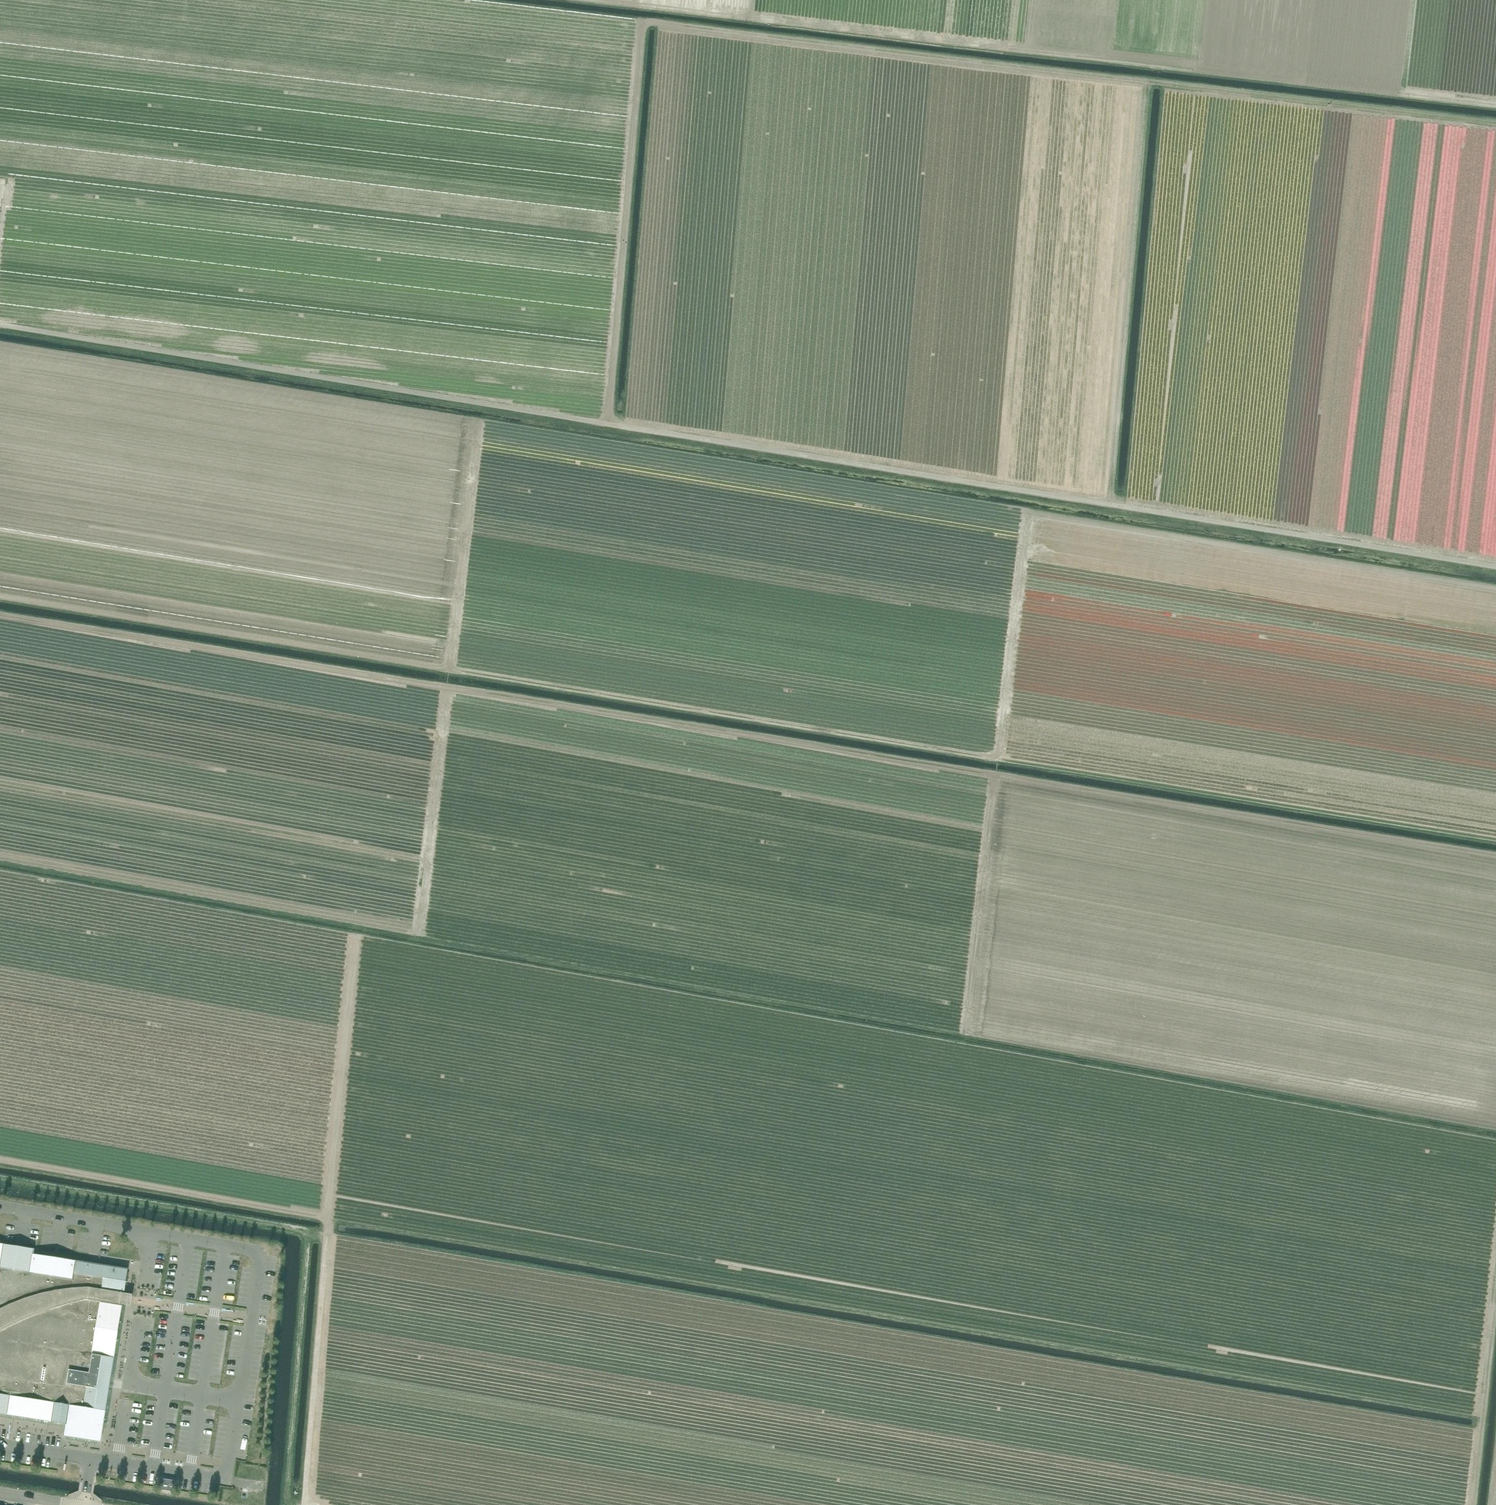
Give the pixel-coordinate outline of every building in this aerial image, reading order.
[(111,1377),(123,1299),(128,1269),(33,1254),(34,1249),(0,1244),(0,1414),(69,1424),(67,1436),(98,1441),(100,1429),(103,1430),(107,1402),(109,1388),(71,1382),(73,1371),(111,1377)]
